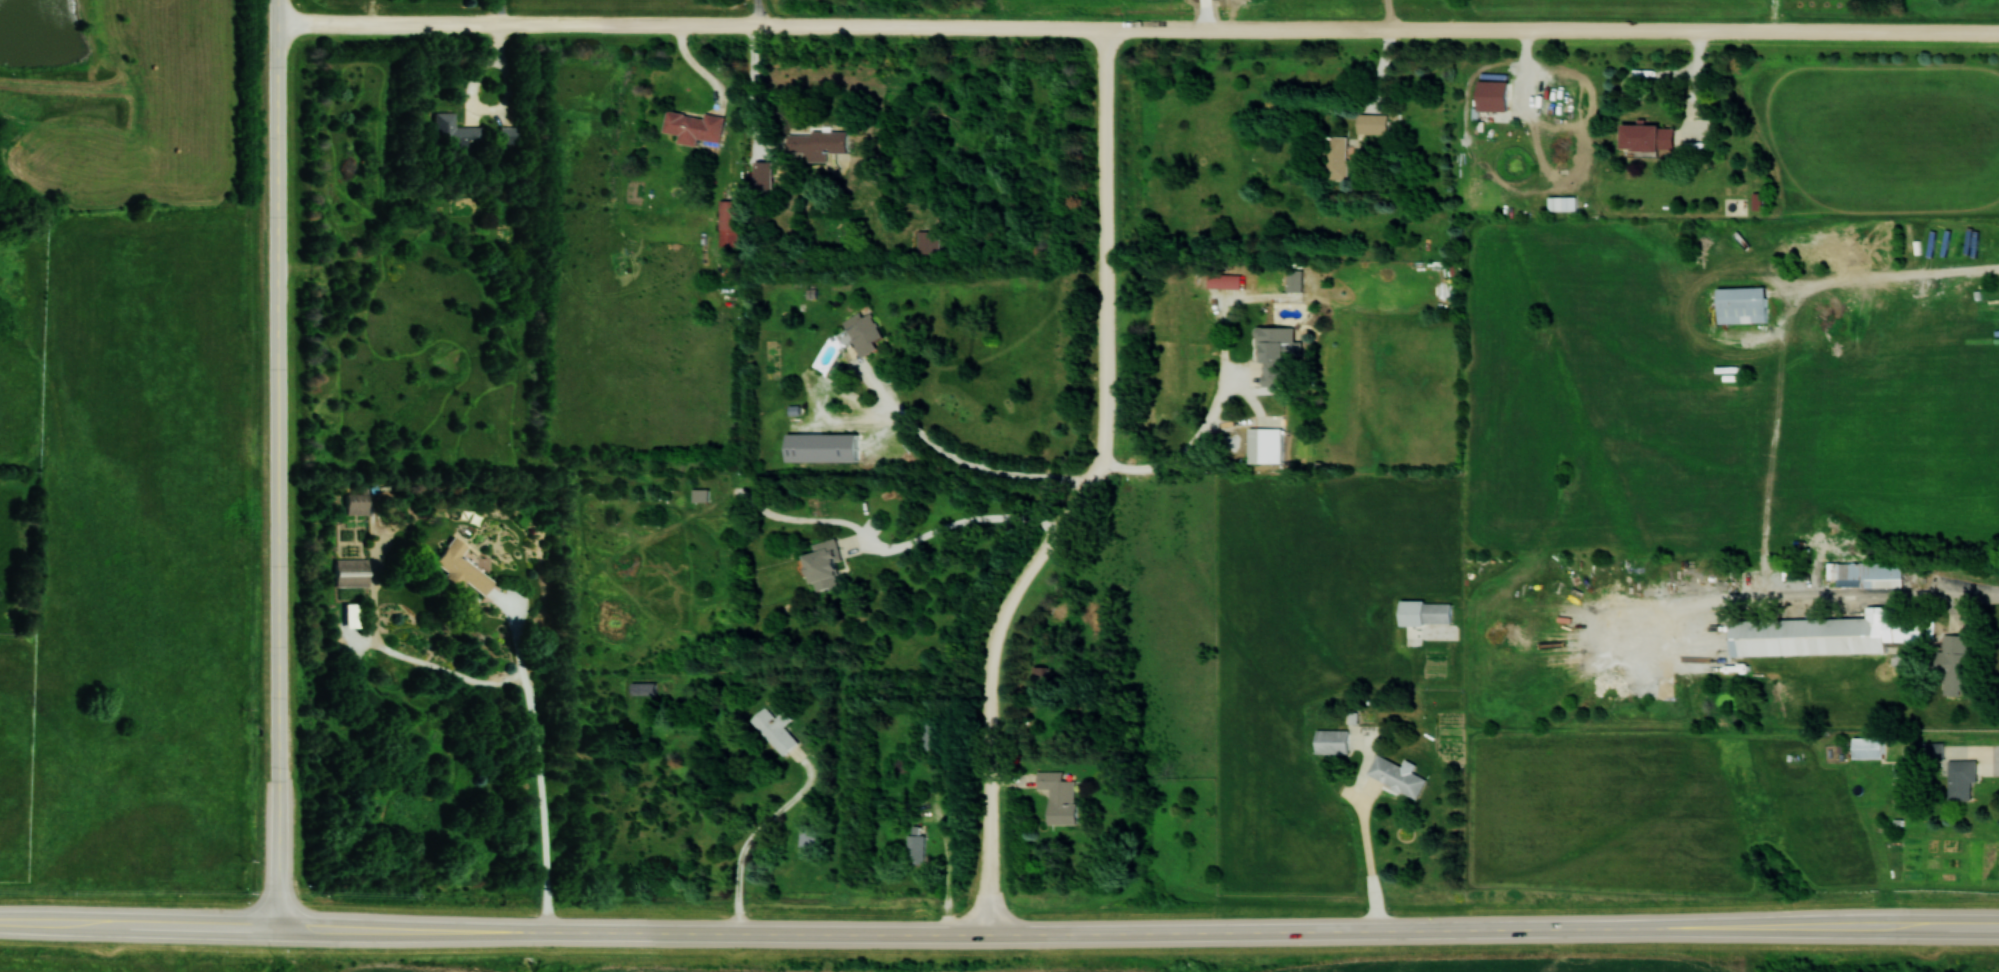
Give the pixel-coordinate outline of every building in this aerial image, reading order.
[(1508,110),(1509,80),(1476,80),(1476,110),(1508,110)] [(727,118),(707,114),(707,117),(672,112),(668,133),(684,136),(683,144),(700,147),(701,139),(723,143),(727,118)] [(435,147),(460,147),(460,153),(470,153),(469,147),(482,147),(482,127),(455,127),(455,113),(434,113),(435,147)] [(1389,133),(1389,113),(1359,113),(1359,133),(1389,133)] [(1621,123),(1620,149),(1676,150),(1676,125),(1621,123)] [(518,144),(518,127),(501,127),(501,144),(518,144)] [(831,163),(831,154),(853,154),(853,133),(793,133),(792,162),(831,163)] [(777,163),(759,163),(759,195),(777,195),(777,163)] [(1763,192),(1752,192),(1752,209),(1763,209),(1763,192)] [(1578,196),(1549,196),(1549,210),(1577,210),(1578,196)] [(740,247),(740,201),(723,201),(723,247),(740,247)] [(921,254),(944,254),(944,229),(921,229),(921,254)] [(1767,286),(1717,288),(1718,323),(1767,322),(1767,286)] [(847,318),(862,356),(883,348),(880,340),(886,338),(875,308),(847,318)] [(864,433),(791,433),(791,462),(864,462),(864,433)] [(712,489),(697,489),(697,502),(712,502),(712,489)] [(348,515),(369,515),(369,493),(348,493),(348,515)] [(494,581),(474,567),(481,557),(454,537),(433,566),(462,587),(465,582),(484,595),(494,581)] [(850,573),(839,538),(815,545),(818,553),(810,556),(822,593),(843,586),(840,576),(850,573)] [(370,559),(337,559),(337,588),(370,588),(370,559)] [(1903,587),(1903,563),(1827,562),(1827,578),(1837,578),(1837,586),(1903,587)] [(1397,601),(1398,624),(1452,624),(1452,601),(1397,601)] [(1730,656),(1887,652),(1886,641),(1925,640),(1924,617),(1892,618),(1892,606),(1867,607),(1867,617),(1729,620),(1730,656)] [(1971,635),(1944,634),(1943,650),(1942,650),(1941,693),(1969,694),(1971,635)] [(634,695),(658,695),(658,682),(634,683),(634,695)] [(754,721),(787,756),(801,742),(786,727),(794,719),(786,710),(778,718),(768,707),(754,721)] [(946,750),(946,719),(925,719),(925,750),(946,750)] [(1853,757),(1883,758),(1883,737),(1853,736),(1853,757)] [(1924,742),(1925,761),(1944,760),(1944,742),(1924,742)] [(1366,775),(1401,791),(1417,799),(1427,777),(1376,753),(1366,775)] [(1977,781),(1977,759),(1948,760),(1948,800),(1972,800),(1971,781),(1977,781)] [(1075,780),(1062,780),(1062,770),(1037,770),(1037,788),(1048,788),(1049,824),(1076,824),(1075,780)] [(803,847),(820,847),(820,825),(803,825),(803,847)] [(929,834),(913,834),(913,863),(929,863),(929,834)]
